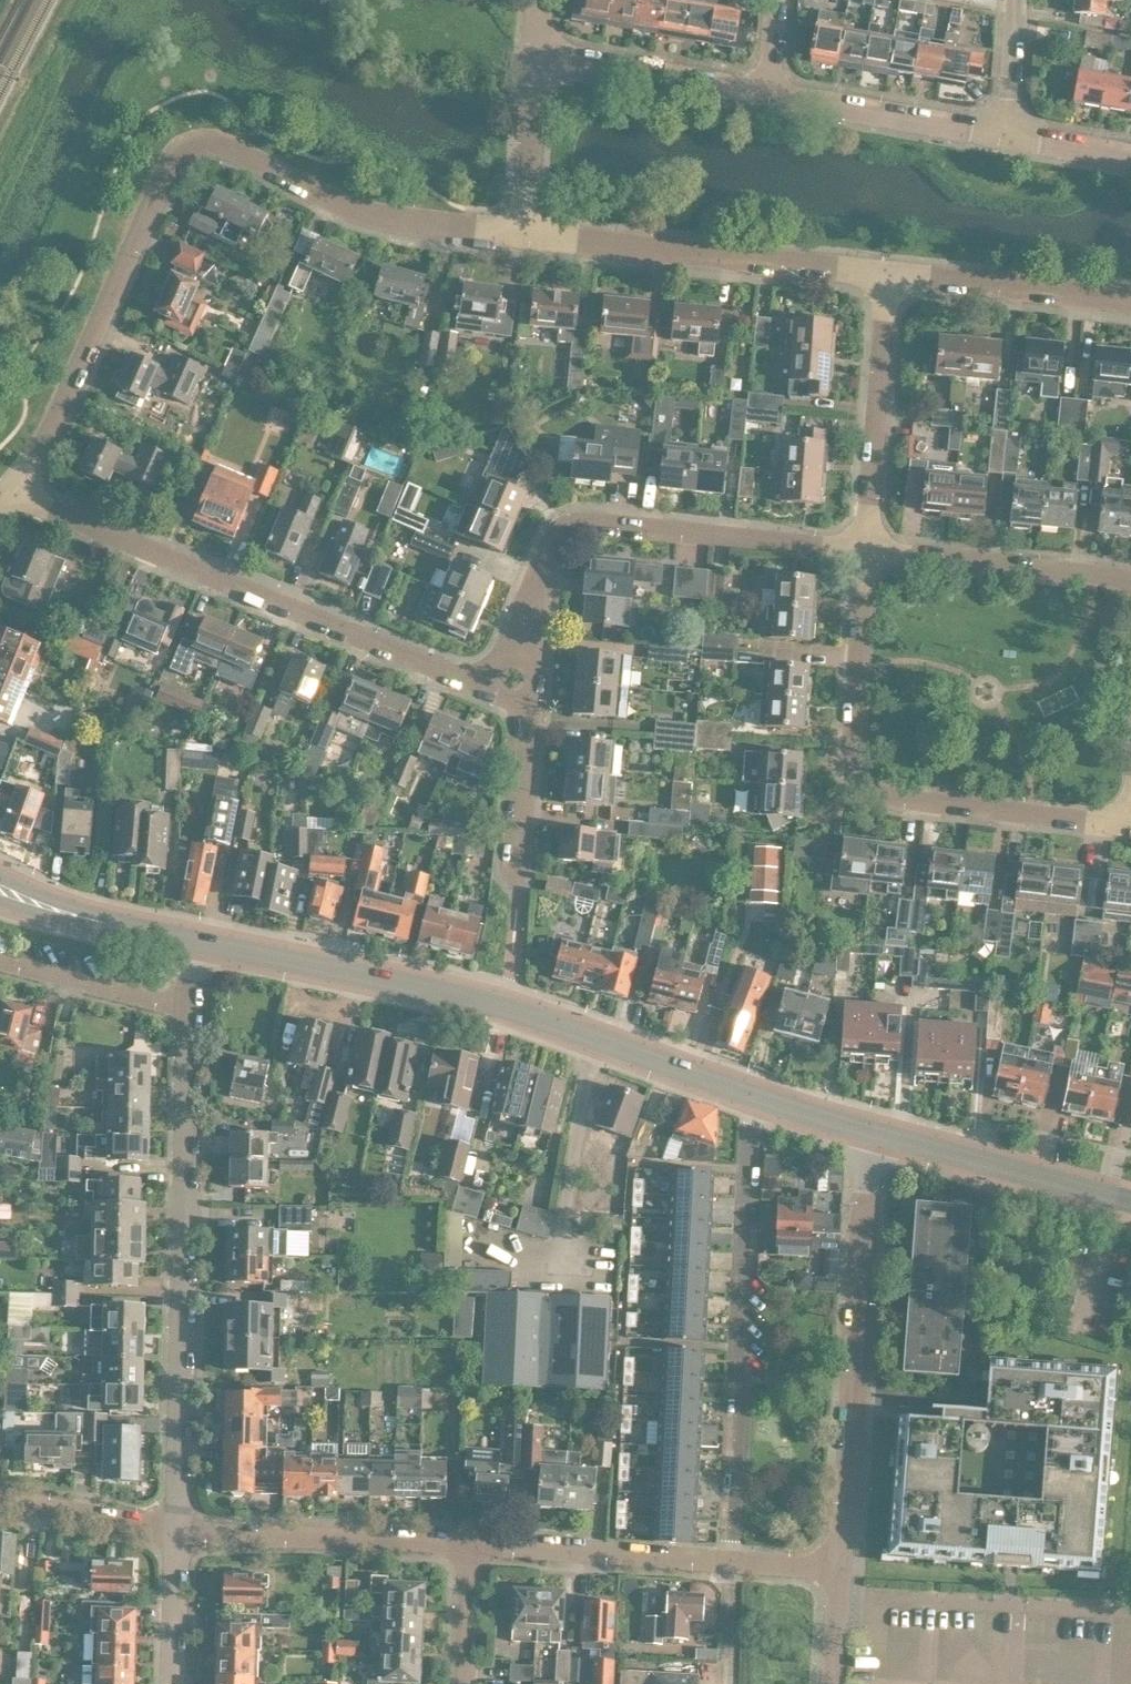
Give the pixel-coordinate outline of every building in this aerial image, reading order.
[(570,21),(605,27),(605,26),(610,0),(574,0),(570,21)] [(605,26),(631,31),(635,0),(610,0),(605,26)] [(631,31),(656,35),(662,0),(635,0),(631,31)] [(683,36),(688,5),(675,3),(676,0),(662,0),(656,35),(656,36),(682,40),(683,36)] [(742,51),(748,15),(724,11),(726,0),(724,0),(715,0),(713,9),(708,40),(717,42),(716,46),(742,51)] [(871,7),(873,0),(861,0),(859,11),(870,13),(871,7)] [(871,7),(886,10),(888,0),(873,0),(871,7)] [(914,2),(899,0),(898,0),(896,11),(912,14),(914,2)] [(1073,15),(1083,16),(1081,26),(1102,29),(1103,22),(1103,17),(1104,2),(1121,3),(1121,0),(1074,0),(1073,15)] [(713,9),(688,5),(683,36),(692,37),(691,42),(707,45),(708,40),(713,9)] [(931,17),(933,6),(924,5),(922,16),(931,17)] [(957,27),(960,12),(949,10),(947,25),(957,27)] [(835,67),(836,63),(842,26),(844,17),(818,12),(809,58),(819,60),(819,64),(835,67)] [(868,25),(866,36),(860,72),(885,76),(891,41),(876,38),(878,27),(868,25)] [(860,72),(866,36),(851,34),(852,28),(842,26),(836,63),(845,64),(844,69),(860,72)] [(919,29),(918,36),(917,45),(911,76),(936,81),(942,50),(945,34),(944,34),(942,43),(930,41),(932,32),(919,29)] [(893,31),(891,41),(885,76),(898,78),(898,74),(911,76),(917,45),(918,36),(893,31)] [(1108,49),(1109,49),(1111,37),(1084,33),(1082,47),(1108,51),(1108,49)] [(942,50),(936,81),(936,84),(962,89),(964,77),(977,79),(983,50),(956,45),(958,36),(945,34),(942,50)] [(1130,53),(1130,41),(1126,40),(1111,37),(1109,49),(1130,53)] [(1081,57),(1078,73),(1077,73),(1072,104),(1098,109),(1105,69),(1106,63),(1093,60),(1094,59),(1081,57)] [(1117,71),(1105,69),(1098,109),(1123,113),(1129,82),(1115,79),(1117,71)] [(187,225),(189,226),(181,242),(189,245),(196,230),(212,238),(213,234),(234,245),(241,231),(256,238),(267,217),(215,190),(204,211),(206,212),(203,218),(193,213),(187,225)] [(164,323),(186,333),(190,331),(200,308),(198,304),(189,300),(195,286),(197,286),(201,278),(194,275),(203,255),(178,244),(169,264),(175,266),(171,274),(170,274),(153,312),(166,318),(164,323)] [(354,262),(315,244),(307,261),(300,258),(287,287),(300,293),(310,271),(343,286),(354,262)] [(406,307),(400,327),(413,331),(421,306),(413,304),(420,280),(381,267),(372,296),(406,307)] [(270,298),(274,290),(267,286),(263,295),(270,298)] [(461,286),(457,317),(456,332),(511,339),(515,307),(499,305),(501,291),(461,286)] [(258,358),(261,359),(289,296),(274,290),(246,353),(258,358)] [(518,305),(515,338),(529,340),(530,329),(530,327),(557,330),(557,332),(556,343),(570,344),(572,331),(575,298),(534,293),(532,307),(518,305)] [(591,322),(590,333),(601,334),(601,335),(629,338),(627,352),(628,354),(630,357),(634,359),(647,360),(653,361),(655,361),(658,327),(646,326),(648,306),(624,304),(622,301),(618,300),(615,299),(611,300),(609,303),(603,302),(602,323),(591,322)] [(719,314),(674,309),(670,343),(698,345),(697,357),(712,359),(713,346),(715,347),(719,314)] [(752,347),(766,348),(769,319),(755,317),(752,347)] [(786,339),(785,353),(833,356),(835,335),(831,335),(832,324),(793,322),(791,339),(786,339)] [(426,370),(435,335),(423,332),(414,367),(426,370)] [(450,372),(455,335),(441,333),(436,370),(450,372)] [(930,411),(929,425),(960,428),(964,386),(965,387),(970,337),(959,336),(958,341),(939,339),(935,377),(952,378),(950,403),(949,413),(930,411)] [(991,340),(970,337),(965,387),(979,388),(980,382),(996,383),(1000,345),(990,344),(991,340)] [(1017,355),(1015,381),(1020,382),(1041,383),(1040,397),(1056,399),(1061,346),(1041,344),(1041,341),(1028,339),(1028,343),(1024,343),(1023,355),(1017,355)] [(238,368),(246,350),(233,344),(225,363),(238,368)] [(1095,350),(1092,382),(1090,398),(1112,400),(1113,397),(1122,398),(1124,386),(1127,386),(1130,353),(1095,350)] [(234,380),(246,385),(258,358),(246,353),(234,380)] [(785,353),(784,366),(790,367),(787,400),(809,401),(810,397),(825,398),(826,381),(829,381),(831,376),(832,372),(833,366),(833,356),(785,353)] [(118,390),(114,399),(135,408),(139,399),(143,401),(150,385),(163,391),(161,395),(186,406),(202,370),(172,357),(165,373),(157,370),(158,368),(129,355),(114,388),(118,390)] [(579,392),(582,357),(569,356),(566,391),(579,392)] [(706,403),(707,403),(720,404),(723,369),(710,367),(706,403)] [(229,387),(231,382),(235,374),(223,369),(217,382),(229,387)] [(728,392),(730,392),(738,393),(739,381),(729,380),(728,392)] [(422,401),(428,388),(409,381),(405,391),(412,394),(411,396),(422,401)] [(1015,381),(1010,381),(1009,390),(1019,391),(1020,382),(1015,381)] [(637,384),(636,395),(637,395),(650,396),(651,385),(637,384)] [(995,391),(990,430),(1005,432),(1009,392),(995,391)] [(747,394),(746,402),(745,408),(780,412),(782,398),(747,394)] [(654,398),(653,411),(651,426),(650,437),(665,438),(669,399),(654,398)] [(413,420),(419,404),(404,399),(399,415),(413,420)] [(1069,436),(1072,400),(1058,399),(1055,435),(1069,436)] [(1086,402),(1072,400),(1069,436),(1082,437),(1086,402)] [(731,401),(730,402),(726,440),(741,442),(743,422),(745,408),(746,402),(731,401)] [(503,406),(491,405),(489,424),(502,426),(503,406)] [(780,412),(745,408),(743,422),(779,426),(780,412)] [(194,418),(181,447),(198,455),(211,426),(194,418)] [(323,455),(350,466),(364,433),(337,422),(323,455)] [(515,438),(525,431),(520,422),(510,428),(515,438)] [(483,496),(477,508),(514,524),(526,495),(513,490),(517,480),(516,477),(531,468),(507,429),(504,429),(475,492),(483,496)] [(575,439),(558,437),(556,462),(572,463),(570,481),(608,485),(609,474),(632,476),(638,433),(596,429),(594,446),(574,444),(575,439)] [(777,460),(776,472),(825,476),(826,465),(822,465),(823,448),(822,448),(823,431),(800,429),(799,446),(784,445),(783,460),(777,460)] [(1004,438),(1005,432),(990,430),(986,474),(1000,475),(1000,474),(1001,474),(1002,463),(1004,438)] [(1004,438),(1002,463),(1016,464),(1018,440),(1023,440),(1024,434),(1005,432),(1004,438)] [(1127,537),(1130,509),(1130,501),(1130,497),(1130,483),(1122,482),(1122,478),(1103,476),(1104,457),(1114,458),(1115,440),(1093,438),(1092,447),(1091,447),(1087,483),(1101,484),(1096,534),(1127,537)] [(92,439),(77,472),(105,485),(112,470),(125,476),(124,478),(156,492),(171,458),(139,444),(132,460),(118,454),(119,451),(92,439)] [(450,444),(453,456),(465,453),(461,441),(450,444)] [(664,444),(660,490),(690,493),(694,454),(677,452),(678,445),(664,444)] [(1087,483),(1091,447),(1078,446),(1075,482),(1087,483)] [(694,454),(690,493),(720,496),(725,450),(710,448),(709,455),(694,454)] [(179,458),(192,464),(196,455),(183,449),(179,458)] [(907,460),(903,507),(922,509),(921,512),(940,514),(939,518),(951,520),(952,509),(956,471),(957,465),(909,460),(907,460)] [(191,523),(232,540),(245,509),(250,494),(249,494),(250,491),(266,498),(276,471),(260,465),(253,482),(214,467),(209,478),(204,493),(203,493),(191,523)] [(351,466),(346,478),(359,483),(364,471),(351,466)] [(736,498),(750,499),(753,470),(739,469),(736,498)] [(952,509),(951,520),(971,522),(971,517),(982,518),(983,509),(986,480),(969,478),(970,472),(956,471),(952,509)] [(776,472),(775,486),(782,486),(780,504),(819,506),(820,496),(824,496),(825,476),(776,472)] [(1028,527),(1039,528),(1042,491),(1043,483),(1014,480),(1015,475),(1001,474),(998,502),(1011,503),(1008,530),(1028,532),(1028,527)] [(344,516),(347,509),(357,484),(344,479),(330,511),(344,516)] [(1042,491),(1039,528),(1069,531),(1074,484),(1061,483),(1060,492),(1042,491)] [(262,552),(290,564),(313,513),(312,512),(317,500),(304,494),(295,515),(281,509),(262,552)] [(390,522),(415,532),(441,542),(446,530),(427,522),(427,521),(406,512),(411,501),(398,496),(394,508),(396,509),(390,522)] [(463,520),(457,535),(501,553),(514,524),(477,508),(471,522),(463,520)] [(316,575),(345,586),(367,532),(341,522),(333,543),(330,541),(316,575)] [(454,547),(441,542),(415,532),(408,547),(447,563),(454,548),(453,548),(454,547)] [(23,545),(10,577),(8,576),(4,580),(1,589),(1,594),(4,598),(6,598),(44,614),(64,562),(23,545)] [(586,561),(582,596),(587,596),(584,624),(621,627),(621,623),(624,622),(626,620),(627,618),(628,615),(627,612),(625,610),(622,609),(623,599),(629,600),(630,583),(661,586),(662,568),(586,561)] [(375,562),(361,592),(378,599),(391,569),(375,562)] [(477,607),(490,578),(453,562),(447,576),(434,570),(428,586),(477,607)] [(671,597),(704,600),(706,571),(675,569),(671,597)] [(706,571),(704,600),(704,602),(722,603),(724,573),(706,571)] [(762,591),(760,607),(768,607),(815,611),(817,592),(813,591),(814,580),(770,577),(769,591),(762,591)] [(463,639),(477,607),(428,586),(414,619),(430,626),(433,621),(448,628),(446,632),(463,639)] [(115,617),(100,654),(113,660),(121,641),(156,655),(160,645),(166,647),(181,609),(168,603),(164,613),(154,609),(153,605),(150,602),(145,600),(141,600),(137,602),(133,613),(132,612),(128,623),(115,617)] [(768,607),(766,621),(773,622),(772,638),(809,641),(810,639),(813,639),(815,611),(768,607)] [(101,647),(110,625),(89,617),(81,639),(101,647)] [(181,640),(169,669),(184,675),(191,659),(215,669),(219,659),(231,631),(202,618),(192,644),(181,640)] [(20,684),(28,665),(34,668),(42,648),(0,630),(0,676),(20,684)] [(231,631),(219,659),(248,671),(260,643),(231,631)] [(701,633),(700,646),(736,649),(737,636),(701,633)] [(62,651),(95,664),(101,648),(68,635),(62,651)] [(686,660),(699,661),(700,651),(647,646),(645,662),(686,665),(686,660)] [(700,646),(700,651),(699,661),(735,664),(736,649),(700,646)] [(577,653),(574,684),(614,688),(629,689),(632,658),(577,653)] [(285,719),(288,709),(292,700),(306,705),(322,668),(293,656),(277,693),(279,694),(275,703),(271,713),(285,719)] [(760,696),(809,700),(810,681),(806,680),(807,668),(763,664),(761,679),(760,696)] [(0,676),(0,722),(1,723),(9,726),(26,686),(20,684),(0,676)] [(335,728),(360,739),(361,738),(380,692),(351,680),(338,712),(325,706),(299,767),(301,778),(313,776),(323,751),(325,752),(335,728)] [(629,689),(614,688),(574,684),(571,716),(626,721),(629,689)] [(150,692),(134,686),(123,712),(139,719),(150,692)] [(167,705),(172,693),(159,688),(155,701),(167,705)] [(361,738),(375,744),(379,735),(393,741),(408,704),(380,692),(361,738)] [(765,727),(803,730),(803,728),(806,728),(809,700),(760,696),(759,710),(766,711),(765,727)] [(196,716),(201,704),(190,700),(186,712),(196,716)] [(216,710),(201,704),(196,716),(212,722),(216,710)] [(258,741),(270,712),(254,705),(242,734),(258,741)] [(462,726),(433,714),(415,755),(416,756),(426,761),(430,751),(434,753),(433,755),(446,761),(447,758),(448,759),(462,726)] [(654,722),(653,736),(693,740),(693,736),(694,726),(654,722)] [(695,722),(694,726),(693,736),(729,739),(730,724),(695,722)] [(478,768),(490,738),(462,726),(448,759),(445,767),(479,782),(484,770),(478,768)] [(55,757),(59,749),(61,743),(28,729),(22,745),(55,758),(55,757)] [(692,755),(693,750),(693,740),(653,736),(652,751),(692,755)] [(729,739),(693,736),(693,740),(693,750),(728,752),(729,739)] [(607,777),(607,776),(608,760),(613,761),(615,746),(569,742),(566,773),(607,777)] [(70,753),(59,749),(55,757),(52,787),(65,788),(66,760),(70,753)] [(177,791),(179,751),(166,751),(164,790),(177,791)] [(180,768),(198,769),(200,754),(182,752),(180,768)] [(753,784),(802,788),(803,768),(799,768),(800,757),(756,753),(756,754),(743,753),(741,784),(753,785),(753,784)] [(403,789),(415,761),(401,755),(389,783),(403,789)] [(607,776),(607,777),(566,773),(563,804),(608,809),(610,794),(618,795),(620,777),(607,776)] [(210,797),(202,841),(216,844),(227,845),(235,802),(238,785),(215,780),(211,797),(210,797)] [(10,801),(9,806),(0,829),(0,834),(25,843),(31,828),(46,834),(50,822),(35,817),(43,797),(21,789),(0,781),(0,797),(10,801)] [(760,800),(758,816),(765,817),(771,832),(796,821),(796,816),(800,817),(802,788),(753,784),(753,785),(752,799),(760,800)] [(64,790),(58,853),(87,855),(91,802),(77,801),(78,791),(64,790)] [(647,825),(687,828),(688,805),(690,793),(674,791),(672,812),(648,809),(647,825)] [(116,804),(112,857),(131,859),(130,868),(137,868),(163,871),(167,817),(149,815),(150,806),(142,806),(116,804)] [(352,834),(355,834),(360,834),(369,835),(380,810),(364,804),(352,834)] [(688,805),(687,828),(687,829),(723,832),(724,818),(707,817),(708,806),(688,805)] [(247,840),(253,815),(239,812),(233,837),(247,840)] [(294,814),(292,825),(312,829),(314,818),(294,814)] [(427,836),(436,837),(462,839),(462,838),(463,822),(427,820),(427,823),(420,823),(414,836),(427,837),(427,836)] [(679,842),(681,828),(627,823),(626,837),(679,842)] [(591,863),(590,872),(610,874),(611,865),(615,865),(618,837),(613,837),(614,833),(561,828),(559,860),(591,863)] [(306,854),(308,830),(306,830),(289,830),(289,859),(306,860),(306,854)] [(322,832),(308,830),(306,854),(315,855),(316,840),(321,840),(322,832)] [(463,857),(463,856),(466,842),(465,842),(462,839),(436,837),(435,843),(434,854),(441,855),(443,844),(451,844),(449,855),(463,857)] [(842,842),(838,879),(869,882),(873,843),(845,839),(844,842),(842,842)] [(178,844),(177,862),(187,862),(179,901),(204,907),(215,850),(216,844),(202,841),(201,846),(191,844),(190,847),(178,844)] [(809,841),(807,858),(823,860),(825,843),(809,841)] [(466,842),(463,856),(482,859),(483,844),(466,842)] [(902,846),(873,843),(869,882),(886,884),(885,894),(898,896),(903,849),(902,849),(902,846)] [(352,927),(379,934),(388,898),(371,893),(382,850),(366,846),(365,849),(358,875),(365,877),(352,927)] [(365,849),(354,849),(348,872),(358,875),(365,849)] [(932,853),(930,852),(925,890),(944,892),(943,902),(955,903),(956,894),(961,854),(933,850),(932,853)] [(259,902),(268,858),(241,852),(231,896),(259,902)] [(990,857),(961,854),(956,894),(974,896),(973,905),(987,907),(993,859),(990,859),(990,857)] [(342,877),(344,860),(310,857),(309,874),(342,877)] [(285,915),(294,871),(269,865),(271,858),(268,858),(259,902),(258,910),(285,915)] [(774,869),(772,869),(773,859),(755,858),(755,868),(752,868),(750,901),(773,902),(774,869)] [(1020,862),(1018,862),(1013,910),(1043,914),(1049,863),(1020,860),(1020,862)] [(1043,914),(1074,918),(1080,869),(1077,869),(1078,867),(1049,863),(1043,914)] [(1107,872),(1102,918),(1130,922),(1130,873),(1110,870),(1110,873),(1107,872)] [(405,941),(414,905),(420,907),(427,876),(409,871),(401,901),(388,898),(379,934),(405,941)] [(315,882),(306,915),(330,922),(334,906),(337,907),(342,889),(337,888),(338,883),(325,879),(324,885),(315,882)] [(573,883),(569,897),(574,898),(572,904),(573,911),(579,916),(586,915),(590,909),(592,903),(595,904),(599,889),(573,882),(573,883)] [(603,901),(622,906),(625,893),(607,888),(603,901)] [(416,943),(442,950),(452,914),(439,910),(442,901),(428,897),(426,907),(416,943)] [(646,900),(635,949),(647,951),(648,946),(658,903),(646,900)] [(907,933),(911,902),(897,900),(893,931),(907,933)] [(925,904),(911,902),(907,933),(921,935),(925,904)] [(465,917),(452,914),(442,950),(469,956),(481,908),(468,904),(465,917)] [(981,942),(995,944),(999,912),(985,911),(981,942)] [(1013,914),(999,912),(995,944),(1009,945),(1013,914)] [(949,932),(951,922),(944,921),(943,932),(949,932)] [(1068,963),(1080,965),(1082,965),(1087,923),(1073,921),(1068,963)] [(1087,923),(1082,965),(1087,966),(1089,955),(1097,956),(1101,925),(1087,923)] [(703,966),(716,970),(726,931),(715,928),(710,945),(708,945),(703,966)] [(552,933),(546,956),(557,959),(552,977),(576,984),(586,947),(571,943),(572,938),(552,933)] [(848,954),(875,956),(875,947),(836,943),(834,972),(847,973),(848,954)] [(647,951),(645,958),(657,961),(659,955),(660,951),(660,949),(648,946),(647,951)] [(586,947),(576,984),(601,990),(610,953),(586,947)] [(911,978),(912,959),(913,950),(875,947),(875,956),(899,958),(898,977),(911,978)] [(601,990),(600,992),(625,998),(636,954),(626,952),(611,948),(610,953),(601,990)] [(791,982),(799,955),(782,950),(774,977),(791,982)] [(657,961),(647,1000),(671,1006),(681,966),(670,963),(671,954),(660,951),(659,955),(657,961)] [(925,960),(912,959),(911,978),(910,988),(948,991),(949,981),(924,979),(925,960)] [(826,975),(829,964),(814,960),(811,971),(826,975)] [(1080,965),(1078,976),(1079,976),(1076,988),(1089,991),(1088,997),(1100,999),(1109,1002),(1114,975),(1082,969),(1082,967),(1087,967),(1087,966),(1082,965),(1080,965)] [(695,1012),(705,972),(681,966),(671,1006),(695,1012)] [(711,1042),(741,1053),(770,979),(740,968),(711,1042)] [(1114,975),(1109,1002),(1110,1002),(1130,1007),(1130,977),(1115,974),(1115,975),(1114,975)] [(973,1013),(986,1013),(987,999),(988,984),(949,981),(948,991),(974,993),(973,1013)] [(783,990),(772,1033),(794,1039),(807,989),(794,986),(792,992),(783,990)] [(1033,1003),(1055,1006),(1057,989),(1035,986),(1033,1003)] [(820,993),(807,989),(794,1039),(817,1044),(828,1001),(819,999),(820,993)] [(987,999),(986,1013),(985,1040),(998,1041),(1001,1000),(987,999)] [(840,1031),(869,1033),(871,1005),(842,1003),(840,1031)] [(1031,1022),(1040,1024),(1044,1006),(1035,1004),(1031,1022)] [(0,1011),(0,1048),(18,1053),(16,1059),(17,1060),(16,1063),(31,1067),(38,1039),(24,1035),(30,1013),(2,1005),(0,1011)] [(900,1007),(871,1005),(869,1033),(898,1035),(900,1007)] [(336,1075),(323,1071),(326,1059),(323,1058),(331,1026),(322,1024),(321,1027),(301,1022),(290,1067),(307,1071),(302,1091),(310,1093),(307,1103),(327,1108),(331,1093),(336,1075)] [(915,1050),(944,1052),(946,1025),(917,1023),(915,1050)] [(946,1025),(944,1052),(972,1054),(974,1027),(946,1025)] [(347,1079),(346,1086),(376,1092),(387,1041),(388,1037),(361,1031),(354,1064),(351,1063),(349,1073),(348,1073),(346,1079),(347,1079)] [(869,1033),(840,1031),(838,1058),(867,1060),(869,1033)] [(898,1035),(869,1033),(867,1060),(896,1062),(898,1035)] [(375,1096),(405,1102),(406,1095),(407,1096),(409,1089),(408,1089),(410,1079),(408,1079),(415,1047),(387,1041),(376,1092),(375,1096)] [(1002,1046),(1002,1050),(992,1096),(1016,1101),(1026,1051),(1002,1046)] [(1053,1046),(1049,1063),(1060,1066),(1064,1048),(1053,1046)] [(942,1079),(944,1052),(915,1050),(913,1077),(942,1079)] [(1050,1056),(1038,1053),(1026,1051),(1016,1101),(1040,1106),(1050,1056)] [(970,1081),(972,1054),(944,1052),(942,1079),(970,1081)] [(436,1054),(428,1085),(445,1089),(442,1105),(456,1108),(458,1109),(466,1110),(466,1111),(478,1061),(442,1053),(442,1055),(436,1054)] [(95,1081),(147,1082),(147,1058),(96,1057),(95,1081)] [(267,1067),(236,1060),(235,1068),(231,1067),(229,1077),(232,1078),(231,1085),(228,1098),(259,1105),(261,1092),(262,1092),(267,1067)] [(1106,1063),(1103,1079),(1093,1077),(1092,1080),(1085,1115),(1109,1121),(1121,1066),(1106,1063)] [(503,1064),(490,1115),(515,1121),(513,1129),(547,1137),(560,1085),(537,1079),(538,1073),(503,1064)] [(1086,1068),(1084,1067),(1070,1064),(1060,1110),(1085,1115),(1092,1080),(1093,1077),(1084,1075),(1086,1068)] [(28,1076),(30,1067),(23,1065),(21,1074),(28,1076)] [(60,1081),(60,1067),(46,1066),(45,1081),(60,1081)] [(125,1108),(125,1113),(146,1113),(147,1082),(95,1081),(95,1093),(101,1093),(101,1107),(125,1108)] [(608,1087),(593,1128),(626,1141),(641,1100),(608,1087)] [(44,1091),(43,1091),(42,1107),(43,1107),(43,1108),(55,1109),(55,1108),(54,1108),(55,1094),(44,1093),(44,1091)] [(331,1093),(327,1108),(322,1130),(340,1134),(349,1098),(331,1093)] [(672,1097),(666,1113),(678,1117),(670,1141),(681,1145),(675,1161),(683,1162),(712,1163),(714,1131),(716,1131),(716,1117),(717,1112),(712,1111),(696,1105),(695,1108),(683,1104),(684,1101),(672,1097)] [(214,1108),(213,1113),(216,1117),(221,1118),(225,1115),(226,1110),(223,1106),(218,1105),(214,1108)] [(94,1136),(100,1137),(146,1137),(146,1113),(125,1113),(125,1108),(101,1107),(101,1127),(94,1127),(94,1136)] [(55,1109),(43,1108),(41,1128),(53,1129),(55,1109)] [(407,1152),(414,1116),(414,1115),(392,1111),(385,1147),(407,1152)] [(624,1158),(641,1160),(654,1160),(654,1154),(643,1154),(653,1126),(638,1120),(624,1158)] [(232,1134),(231,1161),(266,1162),(266,1145),(276,1145),(277,1136),(292,1136),(292,1121),(270,1121),(270,1135),(267,1134),(267,1135),(232,1134)] [(0,1128),(0,1156),(28,1162),(33,1134),(0,1128)] [(486,1132),(484,1141),(492,1143),(494,1134),(486,1132)] [(84,1160),(145,1161),(146,1137),(100,1137),(100,1150),(84,1150),(84,1160)] [(440,1178),(444,1179),(456,1182),(459,1183),(468,1148),(467,1148),(449,1143),(440,1178)] [(765,1178),(778,1178),(779,1160),(767,1159),(765,1178)] [(56,1161),(55,1171),(79,1171),(79,1161),(56,1161)] [(265,1190),(266,1162),(231,1161),(230,1189),(265,1190)] [(312,1173),(312,1163),(278,1162),(278,1172),(312,1173)] [(827,1193),(840,1194),(841,1175),(828,1170),(827,1193)] [(80,1172),(79,1171),(55,1171),(38,1171),(38,1182),(80,1183),(80,1172)] [(669,1196),(711,1198),(712,1173),(670,1171),(669,1196)] [(798,1172),(798,1190),(818,1191),(818,1172),(798,1172)] [(440,1193),(452,1196),(456,1182),(444,1179),(440,1193)] [(632,1180),(631,1194),(641,1194),(642,1180),(632,1180)] [(92,1206),(141,1208),(141,1193),(137,1193),(137,1184),(86,1183),(86,1194),(93,1194),(92,1206)] [(451,1217),(464,1220),(470,1194),(458,1191),(451,1217)] [(777,1199),(775,1229),(838,1233),(839,1216),(810,1214),(811,1193),(798,1193),(797,1200),(777,1199)] [(476,1223),(483,1198),(470,1194),(464,1220),(476,1223)] [(631,1207),(640,1208),(641,1194),(631,1194),(631,1207)] [(669,1196),(667,1220),(709,1222),(711,1198),(669,1196)] [(0,1205),(0,1218),(9,1219),(9,1206),(0,1205)] [(121,1233),(121,1238),(142,1238),(142,1208),(141,1208),(92,1206),(87,1206),(87,1217),(94,1217),(93,1233),(121,1233)] [(914,1206),(901,1375),(956,1379),(969,1210),(914,1206)] [(228,1231),(228,1258),(272,1259),(286,1260),(287,1232),(310,1233),(310,1234),(326,1234),(327,1220),(310,1220),(310,1208),(277,1207),(277,1232),(228,1231)] [(519,1235),(532,1238),(539,1213),(526,1209),(519,1235)] [(544,1242),(551,1216),(539,1213),(532,1238),(544,1242)] [(483,1225),(497,1229),(500,1219),(486,1215),(483,1225)] [(595,1216),(594,1229),(620,1231),(621,1218),(595,1216)] [(500,1219),(497,1229),(511,1233),(514,1223),(500,1219)] [(708,1246),(709,1222),(667,1220),(666,1243),(708,1246)] [(639,1228),(630,1228),(629,1242),(639,1242),(639,1228)] [(836,1275),(838,1233),(775,1229),(774,1257),(808,1259),(808,1250),(824,1251),(823,1274),(836,1275)] [(86,1251),(75,1250),(74,1261),(86,1262),(88,1262),(91,1262),(139,1263),(141,1263),(142,1238),(121,1238),(121,1233),(93,1233),(93,1251),(86,1251)] [(629,1242),(628,1255),(638,1256),(639,1242),(629,1242)] [(19,1259),(20,1244),(0,1243),(0,1258),(19,1259)] [(707,1270),(708,1246),(666,1243),(665,1267),(707,1270)] [(425,1254),(424,1273),(426,1273),(440,1273),(440,1254),(426,1254),(425,1254)] [(272,1287),(272,1259),(228,1258),(227,1286),(272,1287)] [(73,1274),(73,1283),(51,1282),(51,1295),(77,1296),(78,1285),(135,1287),(135,1278),(139,1278),(139,1263),(91,1262),(88,1262),(88,1275),(84,1275),(84,1274),(73,1274)] [(664,1291),(706,1294),(707,1270),(665,1267),(664,1291)] [(440,1273),(426,1273),(425,1295),(441,1296),(442,1273),(440,1273)] [(508,1275),(444,1273),(444,1296),(484,1297),(482,1388),(605,1391),(608,1301),(583,1300),(583,1296),(569,1295),(569,1299),(508,1298),(508,1275)] [(626,1289),(636,1290),(637,1276),(627,1276),(626,1289)] [(835,1293),(836,1279),(814,1278),(813,1292),(835,1293)] [(280,1282),(280,1291),(298,1292),(298,1282),(280,1282)] [(626,1303),(635,1304),(636,1290),(626,1289),(626,1303)] [(706,1294),(664,1291),(662,1315),(704,1317),(706,1294)] [(322,1314),(323,1294),(295,1293),(295,1314),(322,1314)] [(30,1311),(54,1312),(54,1308),(77,1309),(77,1296),(51,1295),(31,1294),(30,1311)] [(227,1308),(226,1340),(278,1341),(279,1310),(283,1310),(283,1298),(261,1298),(261,1309),(227,1308)] [(455,1299),(453,1321),(471,1322),(473,1301),(455,1299)] [(90,1331),(141,1332),(142,1308),(90,1307),(90,1331)] [(634,1328),(635,1314),(625,1314),(624,1327),(634,1328)] [(662,1315),(661,1340),(703,1342),(704,1317),(662,1315)] [(8,1341),(28,1342),(29,1328),(8,1327),(8,1341)] [(120,1358),(119,1362),(140,1362),(141,1332),(90,1331),(89,1359),(96,1360),(104,1360),(104,1358),(120,1358)] [(278,1371),(278,1341),(226,1340),(225,1371),(260,1371),(260,1383),(282,1383),(282,1371),(278,1371)] [(20,1344),(6,1343),(5,1357),(19,1358),(20,1344)] [(661,1349),(659,1374),(701,1376),(703,1351),(661,1349)] [(4,1386),(26,1386),(27,1370),(22,1369),(23,1358),(19,1358),(5,1357),(4,1386)] [(82,1386),(95,1387),(140,1387),(140,1362),(119,1362),(120,1358),(104,1358),(104,1360),(96,1360),(96,1376),(83,1375),(82,1386)] [(622,1372),(632,1373),(633,1359),(623,1358),(622,1372)] [(1098,1573),(1113,1373),(988,1364),(985,1399),(931,1395),(931,1397),(985,1402),(984,1415),(899,1408),(898,1411),(941,1414),(940,1423),(898,1420),(887,1558),(992,1566),(992,1568),(1029,1571),(1030,1568),(1098,1573)] [(622,1372),(621,1386),(631,1386),(632,1373),(622,1372)] [(328,1386),(328,1374),(308,1373),(308,1386),(328,1386)] [(700,1400),(701,1376),(659,1374),(658,1398),(700,1400)] [(4,1386),(3,1404),(19,1405),(25,1405),(26,1386),(4,1386)] [(139,1412),(140,1387),(95,1387),(82,1386),(79,1386),(79,1407),(88,1407),(88,1411),(139,1412)] [(420,1411),(420,1390),(420,1389),(396,1388),(395,1409),(420,1411)] [(333,1405),(333,1390),(323,1389),(323,1404),(333,1405)] [(224,1397),(224,1419),(266,1420),(266,1408),(285,1408),(295,1408),(295,1392),(279,1392),(279,1391),(260,1390),(260,1393),(250,1393),(250,1398),(224,1397)] [(431,1391),(420,1390),(420,1411),(430,1411),(431,1391)] [(369,1408),(369,1393),(359,1393),(359,1408),(369,1408)] [(380,1394),(369,1393),(369,1408),(379,1408),(380,1394)] [(657,1422),(699,1424),(700,1400),(658,1398),(657,1422)] [(630,1407),(620,1406),(620,1420),(629,1421),(630,1407)] [(54,1436),(26,1435),(26,1464),(52,1465),(52,1470),(67,1470),(67,1465),(70,1465),(71,1454),(73,1454),(73,1452),(79,1452),(79,1446),(92,1446),(93,1415),(55,1414),(54,1436)] [(104,1446),(104,1480),(135,1481),(136,1432),(128,1431),(129,1415),(93,1415),(92,1446),(104,1446)] [(265,1447),(266,1420),(224,1419),(223,1446),(265,1447)] [(620,1420),(619,1434),(629,1434),(629,1421),(620,1420)] [(508,1466),(520,1467),(523,1427),(523,1423),(500,1422),(497,1451),(466,1449),(463,1481),(473,1482),(471,1502),(506,1505),(509,1477),(508,1477),(508,1466)] [(699,1424),(657,1422),(656,1446),(698,1448),(699,1424)] [(292,1425),(292,1433),(303,1434),(304,1425),(292,1425)] [(520,1467),(519,1471),(538,1472),(536,1507),(563,1509),(567,1453),(540,1451),(542,1428),(523,1427),(520,1467)] [(610,1445),(611,1430),(596,1429),(595,1443),(593,1443),(591,1468),(609,1469),(611,1445),(610,1445)] [(276,1439),(276,1448),(292,1448),(292,1439),(276,1439)] [(310,1445),(310,1455),(310,1457),(309,1497),(317,1497),(317,1501),(335,1501),(335,1498),(336,1458),(336,1446),(310,1445)] [(336,1458),(335,1498),(367,1499),(368,1458),(369,1458),(369,1446),(342,1446),(342,1458),(336,1458)] [(698,1448),(656,1446),(654,1470),(696,1472),(698,1448)] [(223,1450),(222,1495),(251,1496),(252,1470),(281,1471),(282,1459),(264,1458),(265,1451),(223,1450)] [(567,1453),(563,1509),(591,1511),(594,1472),(577,1471),(579,1454),(567,1453)] [(309,1497),(310,1457),(310,1455),(282,1454),(282,1459),(281,1471),(281,1496),(309,1497)] [(618,1454),(617,1468),(627,1468),(628,1455),(618,1454)] [(367,1499),(392,1499),(393,1459),(369,1458),(368,1458),(367,1499)] [(393,1459),(392,1499),(418,1500),(419,1460),(393,1459)] [(419,1460),(418,1500),(444,1501),(445,1460),(419,1460)] [(626,1482),(627,1468),(617,1468),(617,1482),(626,1482)] [(654,1470),(653,1494),(695,1496),(696,1472),(654,1470)] [(694,1520),(695,1496),(653,1494),(652,1518),(694,1520)] [(615,1502),(615,1516),(624,1516),(625,1502),(615,1502)] [(615,1516),(614,1529),(624,1530),(624,1516),(615,1516)] [(650,1543),(693,1545),(694,1520),(652,1518),(650,1543)] [(11,1578),(15,1538),(0,1537),(0,1577),(11,1578)] [(37,1570),(51,1570),(51,1559),(38,1559),(37,1570)] [(91,1578),(91,1591),(129,1593),(130,1571),(125,1571),(125,1565),(87,1564),(86,1578),(91,1578)] [(221,1591),(221,1598),(223,1601),(223,1603),(246,1603),(246,1615),(257,1615),(257,1607),(262,1607),(262,1604),(262,1589),(267,1589),(267,1577),(229,1576),(229,1581),(224,1581),(224,1588),(221,1591)] [(337,1590),(338,1579),(324,1578),(324,1590),(337,1590)] [(343,1605),(356,1606),(358,1583),(344,1582),(343,1605)] [(383,1608),(421,1610),(422,1587),(372,1584),(372,1594),(384,1594),(383,1608)] [(534,1644),(535,1631),(537,1593),(513,1591),(510,1643),(521,1644),(534,1644)] [(537,1593),(535,1631),(534,1644),(548,1644),(558,1645),(561,1594),(537,1593)] [(643,1645),(660,1646),(661,1637),(680,1638),(681,1622),(701,1623),(702,1597),(667,1596),(665,1620),(662,1619),(661,1621),(660,1621),(660,1619),(645,1618),(643,1645)] [(84,1624),(90,1624),(89,1635),(92,1635),(92,1637),(132,1638),(133,1613),(114,1612),(115,1604),(82,1603),(81,1620),(84,1624)] [(579,1623),(578,1643),(581,1643),(580,1650),(598,1651),(597,1661),(592,1661),(591,1683),(610,1683),(611,1662),(612,1662),(613,1644),(610,1644),(613,1606),(583,1604),(582,1623),(579,1623)] [(421,1610),(383,1608),(370,1607),(370,1608),(356,1608),(356,1606),(343,1605),(342,1621),(370,1623),(371,1618),(382,1619),(382,1633),(420,1635),(421,1610)] [(215,1638),(215,1646),(217,1649),(217,1652),(253,1653),(254,1641),(258,1641),(260,1641),(261,1629),(285,1629),(285,1616),(257,1615),(246,1615),(225,1614),(225,1627),(218,1626),(217,1636),(215,1638)] [(33,1618),(33,1623),(33,1633),(48,1634),(48,1624),(48,1619),(33,1618)] [(47,1645),(48,1634),(33,1633),(32,1644),(47,1645)] [(368,1657),(377,1658),(380,1658),(419,1660),(420,1635),(382,1633),(369,1633),(368,1657)] [(83,1636),(83,1662),(91,1662),(111,1663),(111,1668),(131,1669),(131,1664),(132,1660),(134,1658),(134,1650),(132,1648),(132,1638),(92,1637),(83,1636)] [(320,1655),(338,1656),(338,1642),(335,1641),(334,1643),(320,1642),(320,1655)] [(338,1642),(338,1656),(338,1657),(353,1658),(354,1643),(338,1642)] [(28,1676),(30,1652),(18,1652),(17,1676),(28,1676)] [(214,1664),(214,1672),(216,1675),(216,1678),(216,1683),(234,1683),(234,1679),(252,1680),(253,1653),(217,1652),(216,1662),(214,1664)] [(553,1683),(557,1683),(567,1683),(568,1661),(569,1652),(555,1652),(553,1683)] [(338,1657),(338,1656),(320,1655),(319,1665),(334,1665),(334,1657),(338,1657)] [(366,1683),(390,1683),(401,1683),(417,1683),(419,1660),(380,1658),(377,1658),(377,1672),(367,1671),(367,1682),(366,1682),(366,1683)] [(568,1661),(567,1683),(583,1683),(583,1662),(568,1661)] [(81,1683),(131,1683),(133,1682),(133,1674),(131,1672),(131,1669),(111,1668),(111,1663),(91,1662),(91,1667),(81,1667),(81,1683)] [(532,1683),(532,1682),(533,1667),(509,1666),(508,1682),(532,1683)] [(698,1677),(622,1673),(621,1683),(697,1683),(698,1677)]
